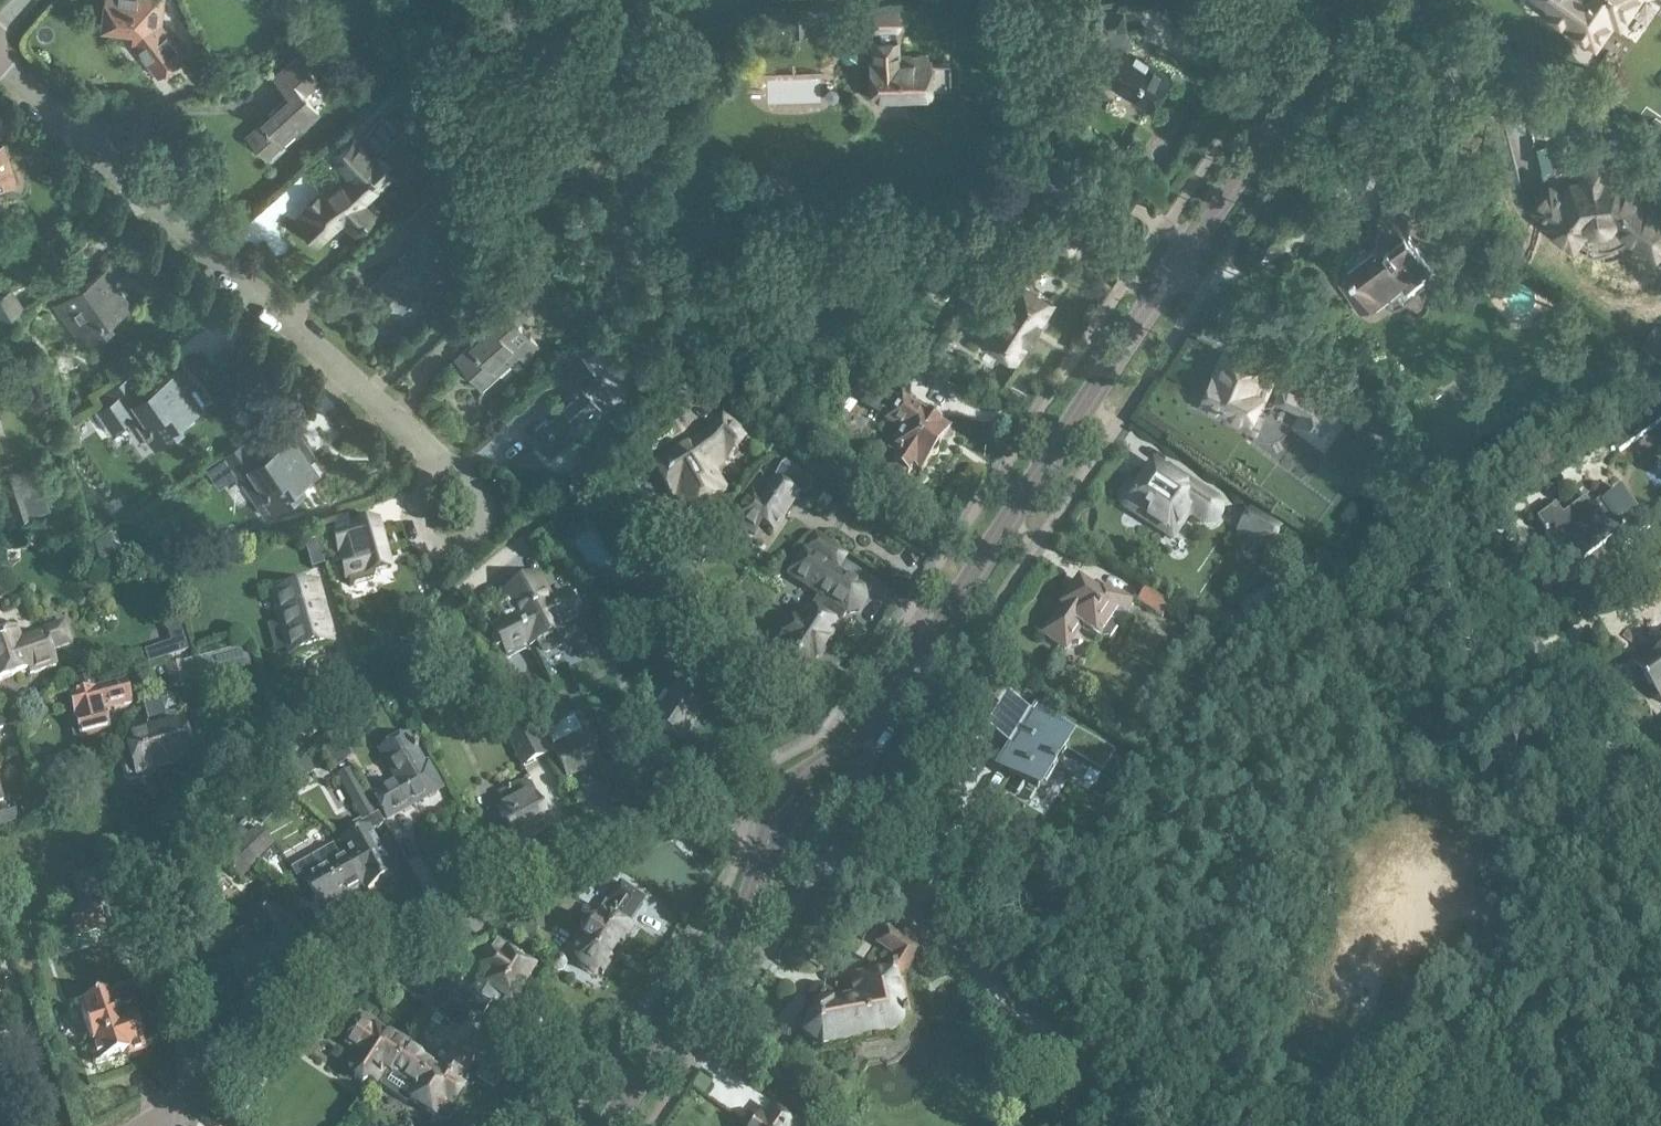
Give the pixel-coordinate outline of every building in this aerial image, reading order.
[(100,27),(132,31),(130,45),(133,45),(157,76),(187,53),(162,22),(165,0),(103,0),(100,27)] [(1622,27),(1640,0),(1545,0),(1551,4),(1544,12),(1596,48),(1614,22),(1622,27)] [(1097,36),(1127,31),(1121,1),(1091,7),(1097,36)] [(841,30),(841,32),(898,29),(897,6),(840,6),(841,30)] [(788,9),(789,33),(808,32),(807,8),(789,9),(788,9)] [(897,40),(872,40),(873,60),(870,60),(871,98),(931,96),(930,92),(934,92),(934,91),(942,90),(942,92),(951,92),(951,75),(950,75),(949,61),(929,62),(929,58),(927,58),(927,54),(901,55),(901,59),(898,59),(897,40)] [(1171,76),(1120,42),(1098,78),(1149,110),(1171,76)] [(201,56),(188,66),(193,74),(207,63),(201,56)] [(245,134),(266,158),(319,110),(305,94),(319,81),(296,56),(273,77),(288,95),(245,134)] [(425,67),(415,76),(425,88),(435,78),(425,67)] [(357,213),(354,209),(379,187),(365,171),(379,158),(374,153),(357,134),(334,155),(350,172),(297,220),(321,246),(331,237),(327,233),(342,220),(345,223),(357,213)] [(16,182),(3,142),(0,143),(0,188),(16,182)] [(461,156),(449,167),(457,177),(466,170),(461,156)] [(1632,234),(1658,253),(1660,249),(1660,206),(1619,174),(1607,176),(1605,165),(1582,169),(1584,180),(1572,182),(1564,193),(1551,183),(1534,207),(1546,216),(1542,222),(1574,246),(1576,243),(1579,245),(1582,247),(1585,248),(1589,249),(1592,250),(1596,251),(1599,251),(1603,251),(1610,250),(1613,249),(1616,247),(1619,246),(1622,244),(1625,242),(1628,239),(1630,237),(1632,234)] [(791,203),(801,188),(770,166),(760,181),(791,203)] [(1383,196),(1374,247),(1346,268),(1350,274),(1339,282),(1360,310),(1372,301),(1373,302),(1381,296),(1392,311),(1422,288),(1425,286),(1428,284),(1435,281),(1438,279),(1442,278),(1432,264),(1433,263),(1409,231),(1414,201),(1409,200),(1411,191),(1388,180),(1386,197),(1383,196)] [(445,221),(427,200),(404,221),(420,239),(391,264),(393,266),(377,280),(403,309),(456,263),(430,234),(445,221)] [(1450,219),(1434,208),(1434,209),(1431,226),(1435,231),(1450,219)] [(1078,232),(1059,220),(1047,241),(1066,253),(1078,232)] [(12,233),(12,236),(6,238),(17,273),(36,267),(26,234),(12,233)] [(62,314),(85,346),(114,326),(110,319),(133,304),(120,286),(128,281),(113,260),(53,303),(61,315),(62,314)] [(456,359),(478,383),(493,369),(497,373),(499,372),(501,374),(511,365),(509,363),(518,355),(526,362),(541,348),(518,322),(533,309),(527,303),(540,291),(520,268),(507,280),(483,301),(499,319),(472,343),(473,344),(456,359)] [(984,307),(990,311),(976,332),(1013,357),(1027,335),(1034,339),(1042,325),(1037,321),(1052,297),(1014,273),(1000,295),(994,292),(984,307)] [(2,324),(25,308),(12,290),(0,298),(0,321),(2,324)] [(592,293),(581,303),(591,315),(603,304),(592,293)] [(1654,325),(1641,343),(1660,358),(1660,330),(1654,325)] [(603,333),(590,344),(598,353),(611,341),(603,333)] [(1264,368),(1221,351),(1197,406),(1257,433),(1266,414),(1258,410),(1260,404),(1264,406),(1279,372),(1264,368)] [(564,438),(567,442),(604,408),(584,386),(597,374),(581,355),(558,376),(574,393),(545,420),(546,421),(532,434),(548,452),(564,438)] [(110,430),(111,431),(140,411),(161,443),(184,428),(180,422),(206,404),(194,387),(198,384),(184,364),(157,382),(159,384),(144,394),(130,375),(105,392),(110,399),(96,409),(96,410),(93,412),(107,432),(110,430)] [(859,402),(886,420),(885,421),(901,432),(889,450),(899,457),(893,466),(895,467),(896,472),(902,475),(906,474),(908,476),(914,467),(921,471),(930,458),(933,457),(935,456),(936,455),(937,453),(938,451),(938,449),(937,447),(949,429),(901,397),(899,400),(872,382),(869,386),(860,380),(858,384),(867,390),(859,402)] [(1325,448),(1346,419),(1310,393),(1309,395),(1281,384),(1273,401),(1300,413),(1292,423),(1325,448)] [(1620,452),(1660,422),(1660,417),(1650,402),(1608,434),(1620,452)] [(698,447),(695,443),(656,466),(672,495),(678,491),(689,511),(718,494),(712,485),(718,482),(712,471),(725,457),(728,460),(746,440),(722,419),(698,447)] [(317,455),(299,429),(256,458),(244,439),(204,466),(219,486),(236,474),(265,517),(280,506),(299,493),(295,487),(320,471),(311,459),(317,455)] [(1122,510),(1173,544),(1189,519),(1200,526),(1205,527),(1209,528),(1212,527),(1214,526),(1217,524),(1220,522),(1222,519),(1223,516),(1224,513),(1224,510),(1223,505),(1222,502),(1220,500),(1218,498),(1168,465),(1165,470),(1152,461),(1138,482),(1133,481),(1130,482),(1124,485),(1121,488),(1118,492),(1117,497),(1117,501),(1118,504),(1120,508),(1122,510)] [(763,497),(752,490),(731,519),(754,535),(762,524),(773,532),(800,493),(806,497),(816,482),(787,462),(776,476),(778,477),(763,497)] [(22,482),(18,469),(5,473),(19,519),(31,515),(27,501),(41,496),(35,477),(22,482)] [(1561,517),(1554,507),(1538,520),(1560,549),(1572,540),(1584,557),(1613,535),(1624,549),(1650,529),(1621,490),(1603,504),(1607,509),(1598,516),(1586,499),(1561,517)] [(528,517),(534,510),(525,502),(519,510),(528,517)] [(1252,507),(1236,532),(1268,552),(1283,526),(1252,507)] [(326,541),(329,551),(335,550),(336,554),(338,553),(340,561),(338,562),(339,566),(333,567),(336,578),(342,576),(345,587),(369,580),(367,574),(387,568),(386,565),(390,563),(387,552),(383,553),(375,523),(349,530),(345,518),(327,522),(332,539),(326,541)] [(94,527),(100,535),(113,526),(107,519),(94,527)] [(312,569),(324,565),(318,541),(305,545),(312,569)] [(790,649),(776,665),(805,681),(846,617),(859,617),(868,604),(868,588),(837,570),(844,558),(814,541),(788,583),(817,599),(800,627),(794,624),(782,644),(790,649)] [(770,558),(760,551),(755,557),(765,564),(770,558)] [(619,590),(628,585),(619,570),(610,575),(619,590)] [(551,600),(539,576),(504,594),(516,618),(494,629),(507,654),(529,643),(530,646),(538,642),(542,651),(547,653),(561,645),(563,641),(558,632),(566,628),(564,625),(579,618),(566,592),(551,600)] [(1123,613),(1124,614),(1133,602),(1108,586),(1101,596),(1079,582),(1045,635),(1066,649),(1081,627),(1099,638),(1104,639),(1108,639),(1110,640),(1116,631),(1115,629),(1114,627),(1110,621),(1115,624),(1123,613)] [(283,618),(294,656),(332,644),(315,586),(273,598),(280,619),(283,618)] [(1137,602),(1163,619),(1171,606),(1146,588),(1137,602)] [(583,600),(589,612),(608,602),(598,593),(583,600)] [(1132,638),(1152,651),(1168,627),(1148,614),(1132,638)] [(65,622),(33,633),(35,640),(22,645),(17,630),(0,636),(0,681),(30,671),(31,675),(57,666),(52,650),(73,643),(65,622)] [(1654,659),(1650,654),(1634,665),(1637,670),(1635,674),(1640,680),(1646,681),(1651,689),(1650,694),(1655,700),(1660,700),(1660,702),(1660,654),(1654,659)] [(222,672),(217,655),(156,671),(157,676),(168,672),(172,688),(175,687),(177,691),(207,682),(205,676),(222,672)] [(69,695),(70,699),(76,719),(69,721),(74,739),(81,737),(82,740),(111,732),(106,712),(133,705),(127,679),(96,687),(93,677),(73,682),(77,693),(69,695)] [(661,726),(669,731),(667,733),(668,737),(674,741),(677,741),(679,738),(682,740),(705,706),(677,687),(660,712),(652,706),(637,728),(653,738),(661,726)] [(142,700),(152,734),(163,772),(175,768),(177,775),(184,778),(193,775),(196,770),(194,762),(195,762),(182,719),(168,724),(160,695),(142,700)] [(996,770),(1039,797),(1066,751),(1102,774),(1115,753),(1036,702),(1028,715),(1027,714),(1026,717),(1007,705),(990,733),(1010,746),(996,770)] [(546,755),(521,706),(498,719),(523,768),(546,755)] [(0,713),(0,730),(14,726),(9,710),(0,713)] [(387,822),(445,790),(428,761),(426,762),(409,733),(377,751),(394,780),(370,793),(387,822)] [(116,749),(123,770),(125,778),(131,781),(163,772),(152,734),(126,741),(127,746),(116,749)] [(600,761),(586,734),(555,750),(569,777),(600,761)] [(340,841),(341,843),(348,856),(363,882),(366,887),(367,888),(391,874),(368,834),(384,825),(378,814),(377,814),(352,768),(336,777),(360,820),(335,835),(340,842),(340,841)] [(290,799),(302,787),(289,776),(278,788),(290,799)] [(12,798),(15,810),(16,810),(39,803),(32,781),(21,784),(24,794),(12,798)] [(493,829),(503,849),(515,842),(517,845),(550,827),(525,781),(499,795),(506,809),(499,813),(505,823),(493,829)] [(264,826),(287,801),(273,789),(251,813),(264,826)] [(233,836),(240,843),(238,845),(255,862),(273,845),(256,828),(255,828),(248,835),(241,827),(233,836)] [(320,913),(366,887),(363,882),(348,856),(341,843),(338,845),(337,843),(290,870),(309,902),(313,900),(320,913)] [(237,879),(255,862),(238,845),(220,861),(237,879)] [(140,859),(124,854),(119,868),(135,873),(140,859)] [(77,900),(107,890),(100,871),(71,881),(77,900)] [(621,945),(623,946),(634,929),(627,924),(644,901),(617,885),(602,908),(606,910),(605,912),(602,911),(591,925),(583,926),(579,931),(580,941),(571,955),(575,958),(574,960),(577,968),(589,975),(597,975),(599,974),(603,976),(614,960),(611,958),(621,945)] [(105,925),(97,901),(67,912),(75,935),(105,925)] [(524,918),(507,928),(529,943),(539,927),(524,918)] [(839,1004),(825,995),(799,1035),(821,1050),(897,1034),(901,1029),(900,1024),(903,1023),(903,1018),(910,1017),(902,980),(925,945),(892,924),(877,947),(895,959),(882,979),(851,985),(854,1001),(839,1004)] [(474,991),(492,1003),(498,1006),(504,996),(513,1001),(535,965),(495,940),(479,966),(487,971),(474,991)] [(549,965),(558,971),(569,961),(561,952),(549,965)] [(444,993),(460,1003),(469,991),(446,977),(438,989),(444,993)] [(118,1019),(114,1009),(131,1003),(126,989),(80,1005),(93,1044),(89,1046),(96,1065),(128,1054),(130,1059),(149,1052),(135,1013),(118,1019)] [(474,991),(473,993),(469,991),(460,1003),(483,1017),(492,1003),(474,991)] [(448,1022),(460,1003),(444,993),(432,1012),(448,1022)] [(512,1006),(504,1001),(500,1007),(508,1012),(512,1006)] [(343,1045),(357,1055),(349,1067),(353,1070),(353,1081),(363,1087),(372,1083),(377,1086),(386,1072),(390,1074),(407,1049),(408,1050),(412,1044),(398,1036),(394,1042),(374,1028),(360,1019),(343,1045)] [(415,1090),(408,1100),(440,1121),(450,1119),(457,1108),(453,1105),(463,1089),(457,1085),(477,1056),(486,1062),(476,1077),(495,1090),(512,1065),(496,1054),(495,1054),(474,1040),(458,1064),(450,1059),(445,1067),(435,1060),(432,1065),(408,1050),(407,1049),(390,1074),(415,1090)] [(754,1125),(795,1125),(772,1110),(764,1121),(760,1118),(754,1125)]
